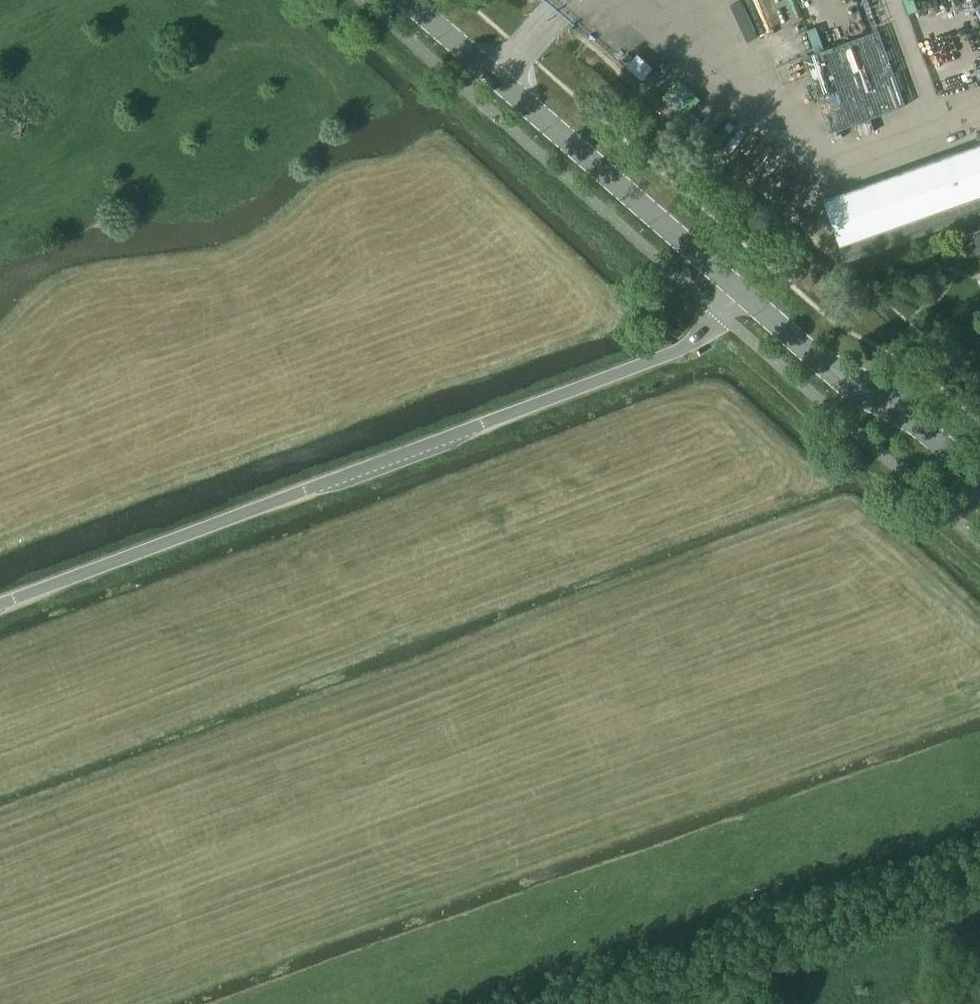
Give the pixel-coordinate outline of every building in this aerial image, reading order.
[(825,199),(841,245),(979,196),(979,144),(825,199)]
